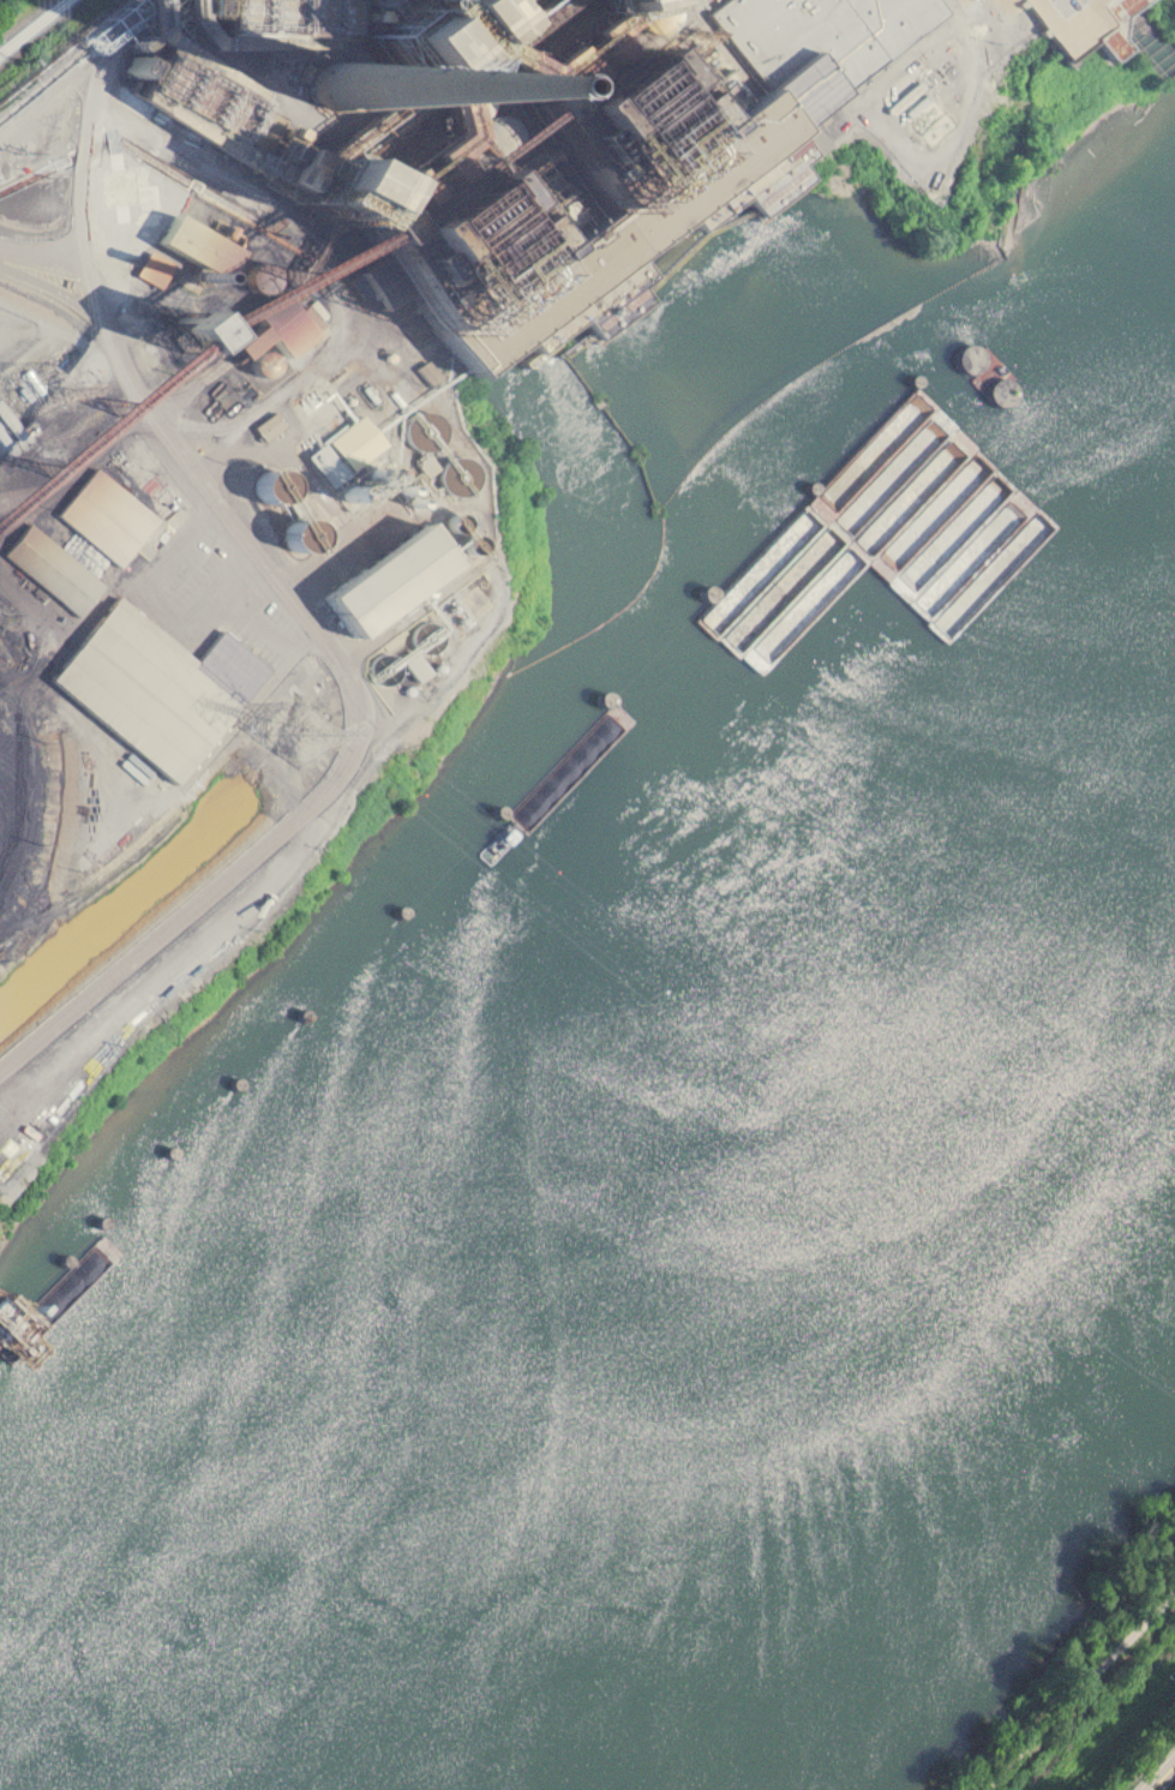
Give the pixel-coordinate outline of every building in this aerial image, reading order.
[(689,19),(672,0),(197,0),(134,43),(124,152),(242,199),(134,292),(251,421),(451,311),(744,89),(772,128),(946,1),(945,0),(714,0),(689,19)] [(1048,22),(1063,55),(1127,0),(1073,0),(1048,22)] [(386,466),(378,453),(388,446),(366,412),(303,452),(319,476),(344,460),(359,483),(386,466)] [(92,460),(53,509),(116,561),(156,511),(92,460)] [(816,494),(836,517),(870,487),(849,464),(816,494)] [(28,514),(103,576),(76,610),(0,547),(28,514)] [(419,515),(322,592),(349,627),(446,550),(419,515)] [(114,586),(38,672),(162,782),(260,669),(212,625),(190,652),(114,586)]
